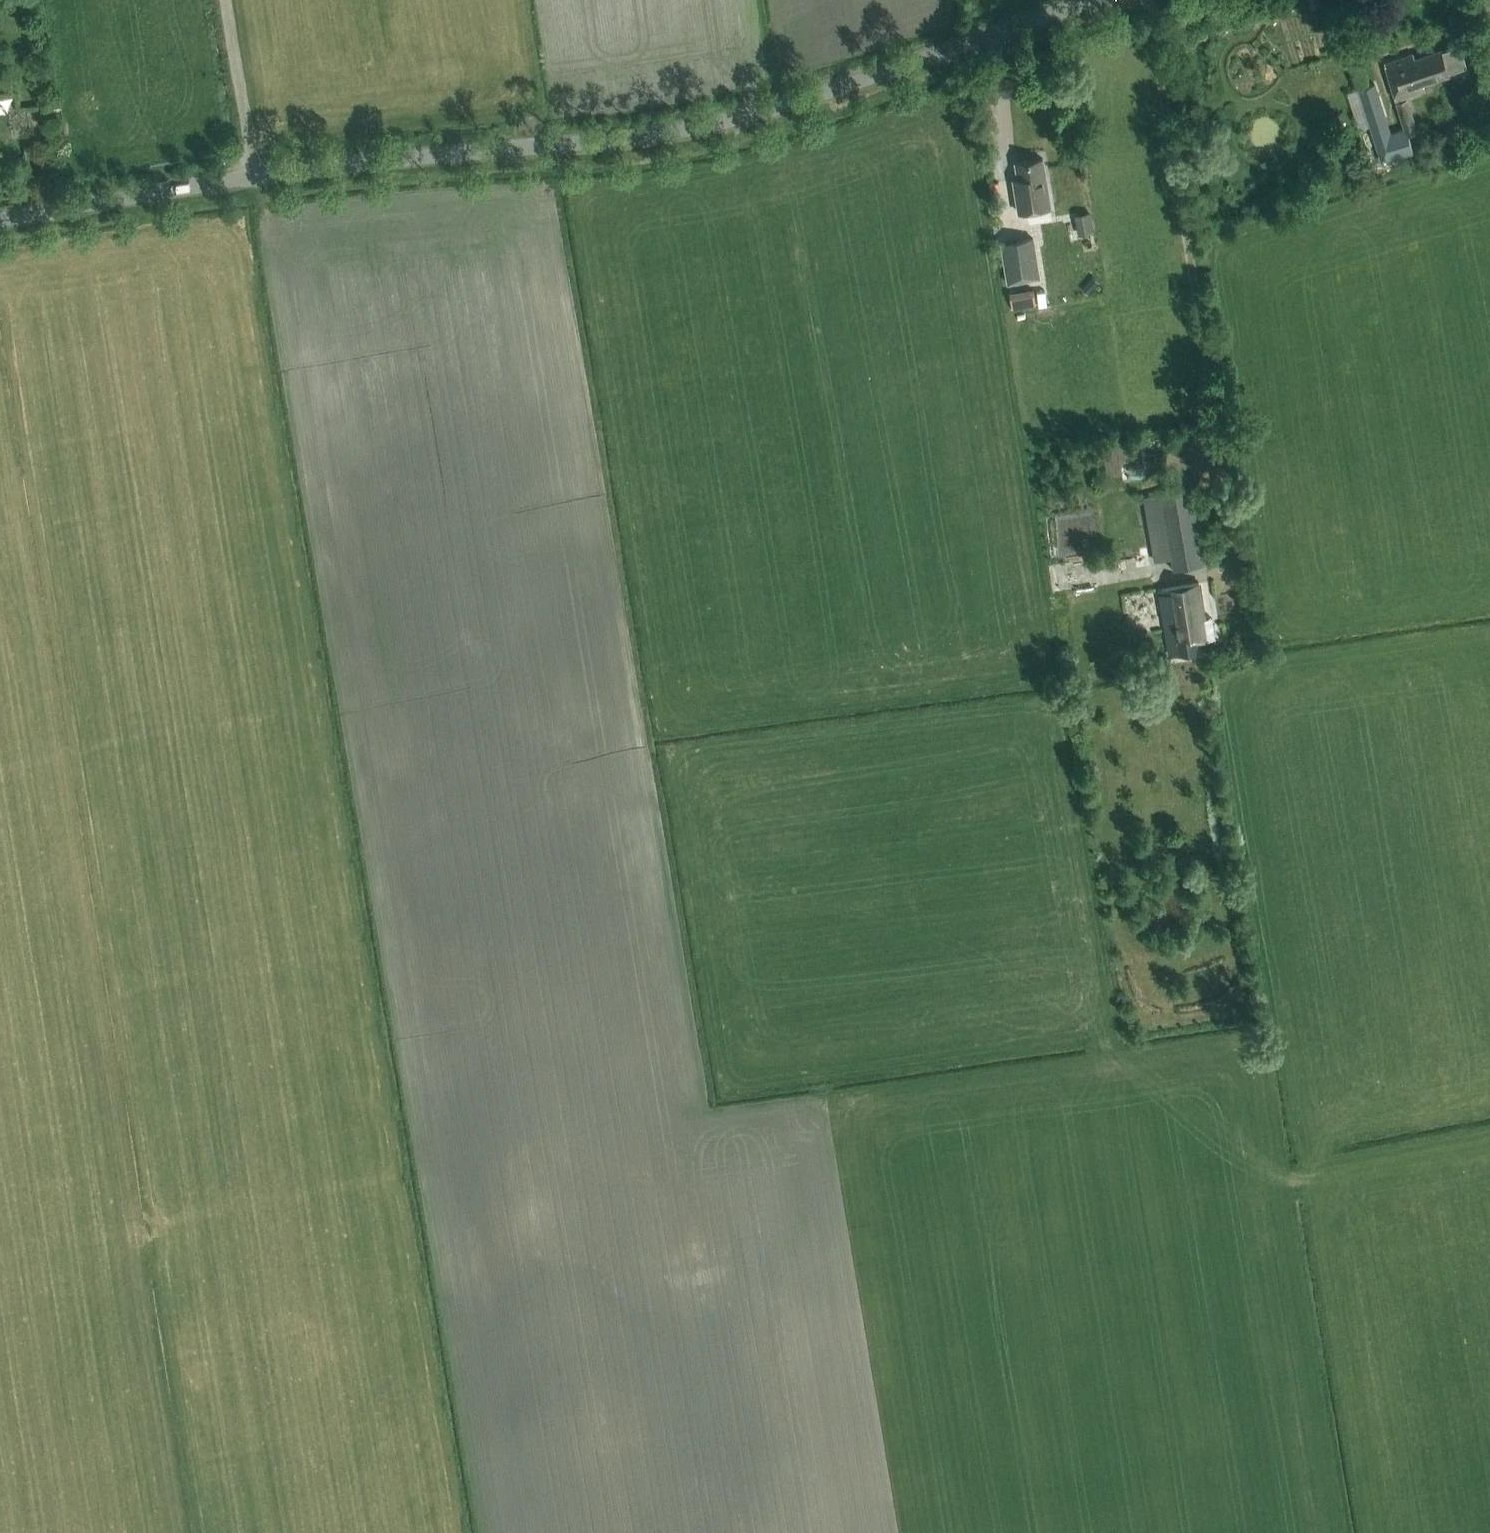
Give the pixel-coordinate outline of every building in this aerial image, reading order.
[(1424,83),(1449,74),(1441,48),(1415,57),(1414,53),(1386,63),(1398,98),(1426,89),(1424,83)] [(1408,134),(1415,131),(1405,97),(1395,100),(1404,128),(1390,133),(1374,83),(1358,88),(1381,162),(1413,151),(1408,134)] [(1050,207),(1042,159),(1014,163),(1017,178),(1012,179),(1017,212),(1050,207)] [(1032,237),(1001,241),(1007,281),(1038,276),(1032,237)] [(1173,569),(1204,563),(1190,487),(1144,496),(1156,559),(1171,557),(1173,569)] [(1196,640),(1215,637),(1212,616),(1204,617),(1199,583),(1160,589),(1170,654),(1198,649),(1196,640)]
